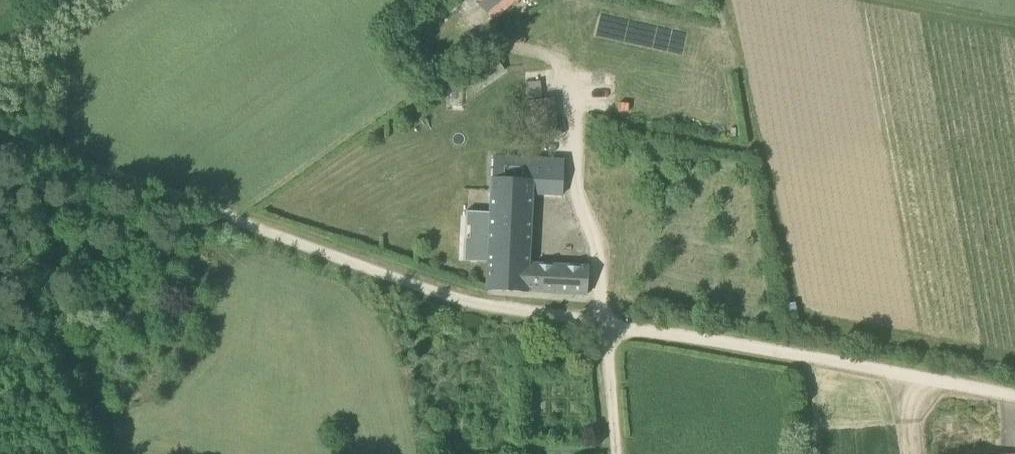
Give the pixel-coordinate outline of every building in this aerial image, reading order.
[(493,291),(583,295),(585,295),(586,266),(532,263),(535,191),(566,192),(567,162),(498,159),(493,291)]
